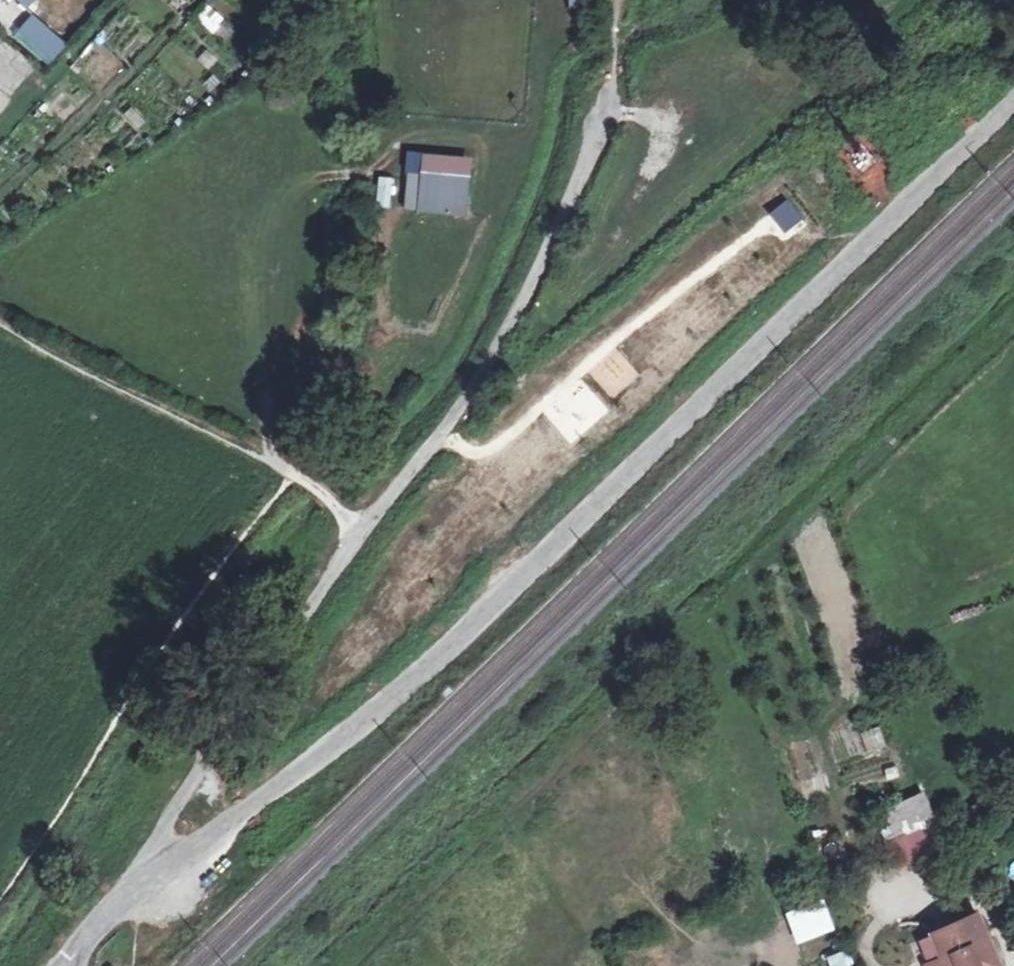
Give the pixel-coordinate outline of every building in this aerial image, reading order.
[(215,32),(225,14),(204,3),(194,20),(215,32)] [(30,10),(10,33),(47,66),(67,43),(30,10)] [(421,173),(423,154),(407,152),(405,173),(409,173),(405,208),(417,209),(421,173)] [(423,154),(421,173),(470,178),(472,159),(423,154)] [(470,178),(421,173),(417,209),(467,214),(470,178)] [(393,179),(379,177),(376,206),(390,207),(393,179)] [(802,221),(787,203),(772,216),(786,234),(802,221)] [(864,750),(883,747),(879,726),(861,729),(864,750)] [(876,807),(893,866),(930,855),(925,838),(939,834),(926,793),(876,807)] [(822,897),(783,911),(794,942),(833,928),(822,897)] [(983,965),(1000,965),(1001,965),(978,915),(964,921),(973,943),(983,965)] [(973,943),(964,921),(932,934),(941,957),(973,943)] [(941,957),(920,965),(983,965),(973,943),(941,957)]
